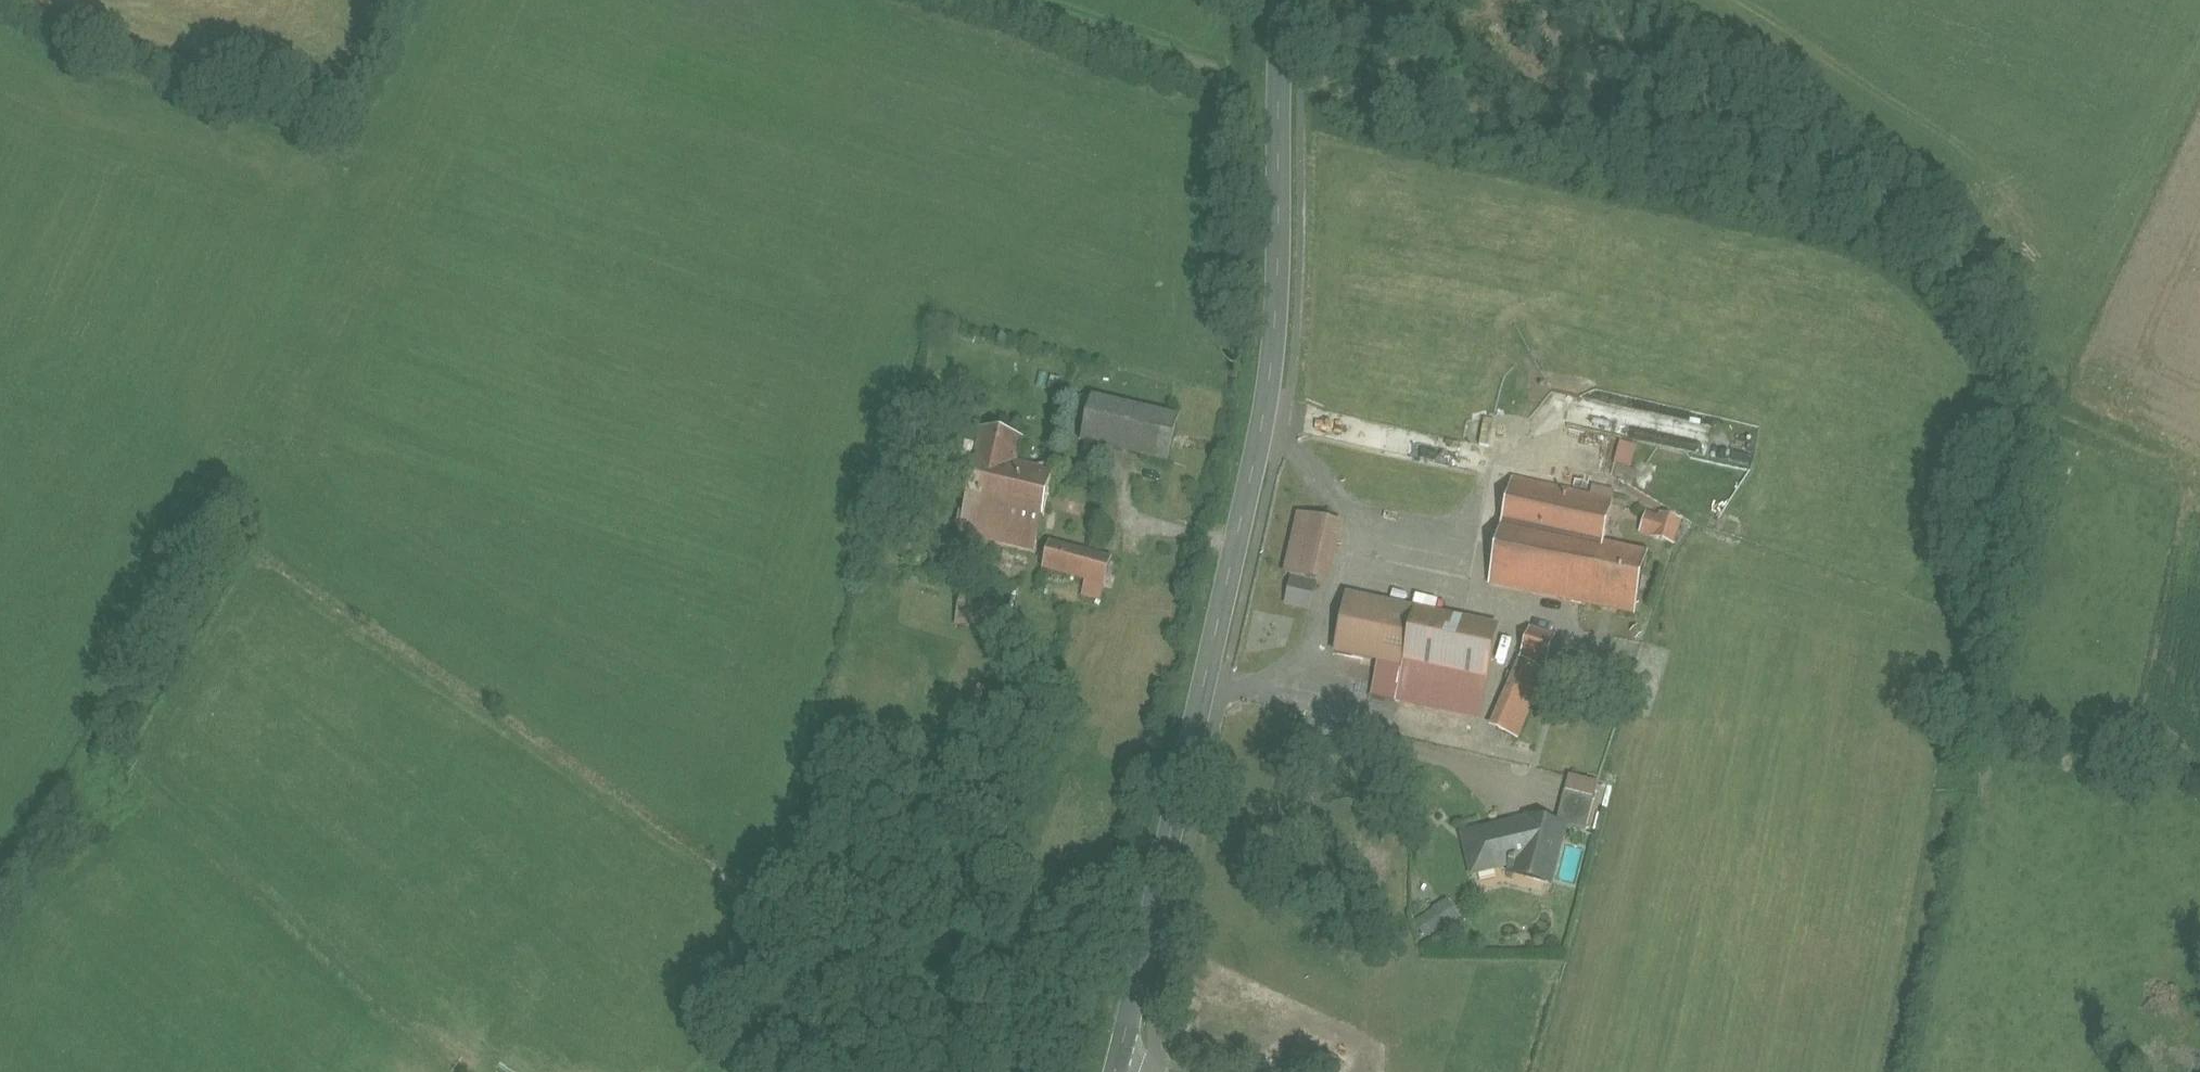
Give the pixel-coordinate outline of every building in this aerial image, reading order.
[(1187,420),(1098,400),(1087,448),(1106,452),(1177,468),(1180,453),(1187,420)] [(963,539),(1038,558),(1058,476),(1027,468),(1033,445),(983,433),(977,460),(983,461),(963,539)] [(1643,446),(1627,443),(1623,465),(1638,468),(1643,446)] [(1494,584),(1640,617),(1654,556),(1610,546),(1622,492),(1600,488),(1599,495),(1518,477),(1494,584)] [(1681,546),(1689,521),(1667,514),(1666,517),(1652,513),(1645,535),(1660,539),(1681,546)] [(1333,598),(1350,529),(1322,522),(1305,591),(1324,596),(1333,598)] [(1118,563),(1056,546),(1051,562),(1113,579),(1118,563)] [(969,584),(959,623),(1008,635),(1018,597),(969,584)] [(1495,689),(1507,629),(1352,596),(1340,656),(1408,671),(1495,689)] [(1130,603),(1121,599),(1110,625),(1118,629),(1130,603)] [(1535,627),(1525,660),(1497,728),(1527,740),(1556,673),(1551,671),(1562,635),(1535,627)] [(1488,722),(1495,689),(1408,671),(1401,704),(1488,722)] [(1569,793),(1562,823),(1574,826),(1592,831),(1600,800),(1569,793)] [(1558,887),(1574,826),(1562,823),(1531,815),(1530,819),(1467,836),(1478,879),(1517,868),(1515,876),(1558,887)] [(1465,920),(1453,902),(1437,912),(1439,914),(1420,926),(1430,941),(1448,929),(1449,930),(1465,920)]
